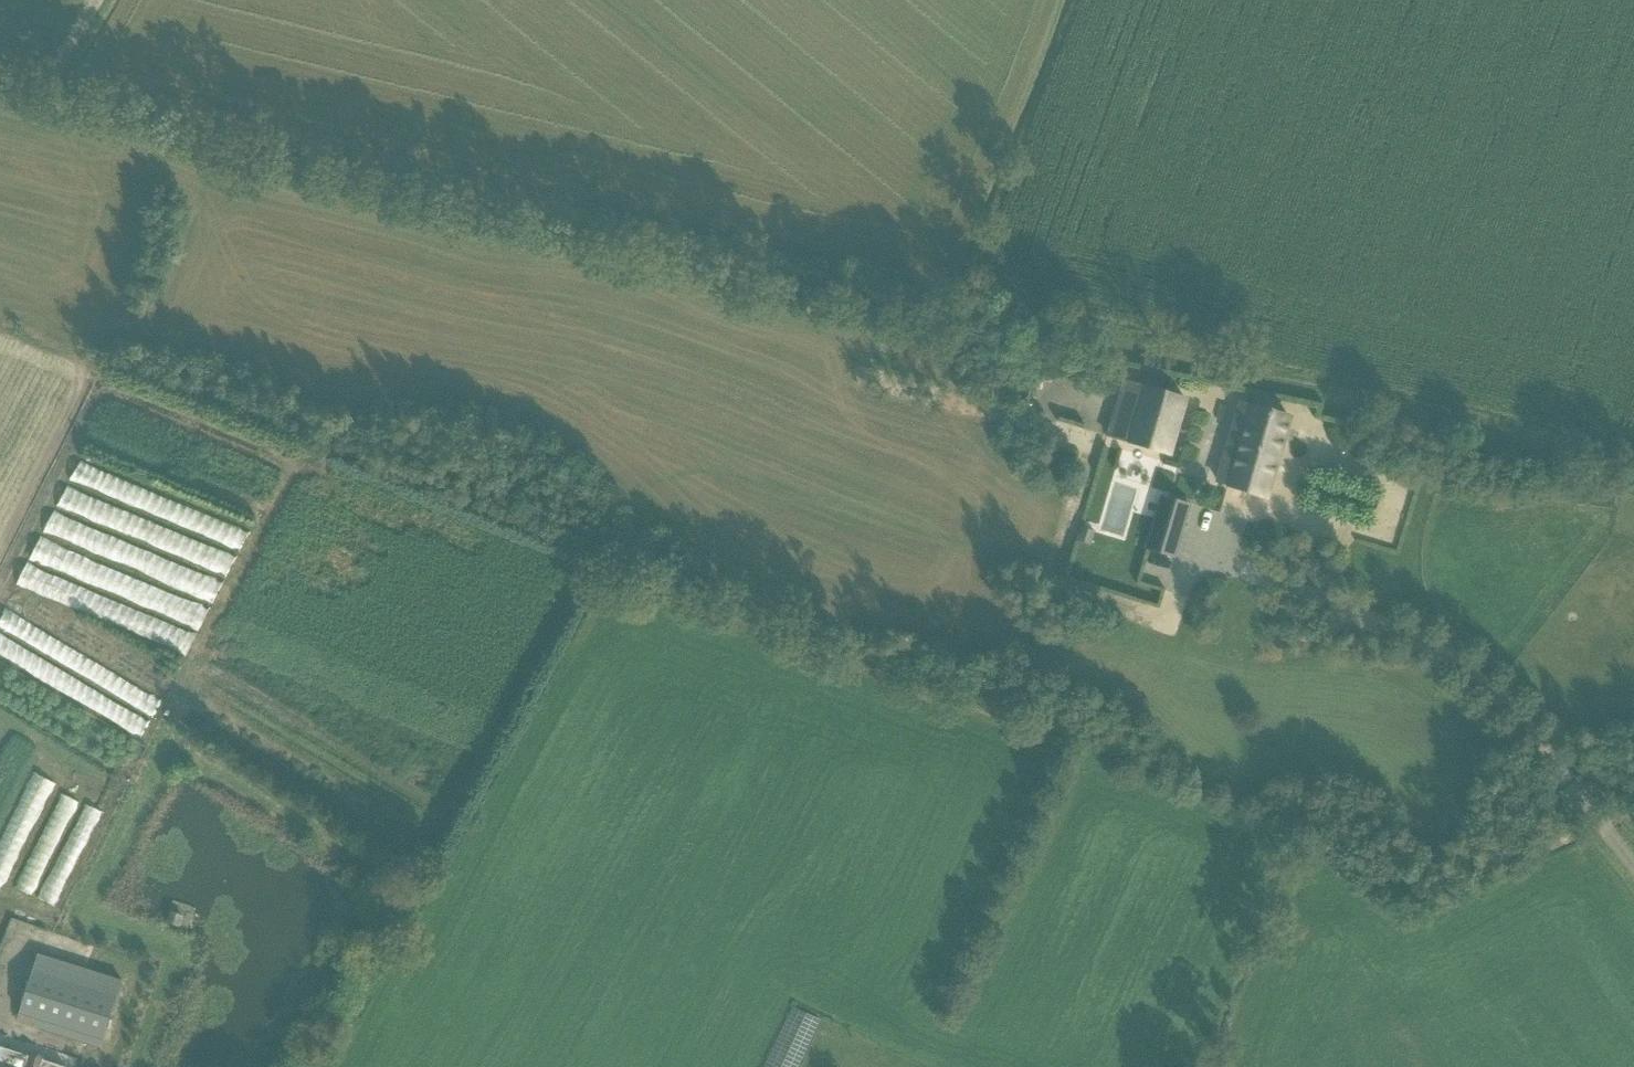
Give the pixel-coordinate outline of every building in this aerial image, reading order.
[(1168,451),(1177,419),(1183,398),(1124,380),(1118,402),(1109,434),(1168,451)] [(1222,465),(1217,479),(1265,494),(1281,439),(1288,418),(1241,404),(1235,425),(1245,428),(1234,468),(1222,465)] [(93,462),(85,482),(259,550),(267,530),(93,462)] [(1133,521),(1144,485),(1129,480),(1117,516),(1133,521)] [(80,487),(72,509),(244,573),(252,552),(80,487)] [(65,513),(57,536),(232,599),(240,576),(65,513)] [(1153,516),(1144,549),(1176,557),(1185,525),(1153,516)] [(1081,527),(1077,540),(1091,544),(1095,531),(1081,527)] [(50,539),(31,589),(205,652),(214,629),(216,630),(225,603),(50,539)] [(0,867),(0,887),(20,894),(23,887),(46,897),(59,865),(64,867),(92,798),(66,788),(70,779),(40,767),(0,867)] [(53,898),(76,907),(114,810),(92,801),(53,898)] [(169,913),(165,922),(180,927),(183,918),(169,913)] [(103,1039),(110,1018),(122,979),(38,952),(25,991),(19,1012),(103,1039)] [(0,1046),(0,1066),(66,1066),(0,1046)]
